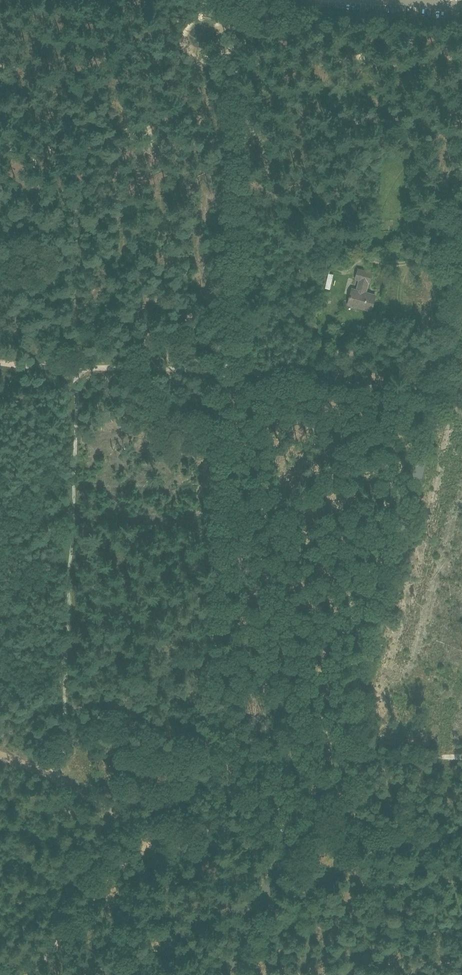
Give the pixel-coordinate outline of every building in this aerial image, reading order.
[(332,262),(323,260),(320,273),(330,274),(332,262)] [(369,282),(372,273),(358,269),(355,278),(359,280),(356,290),(352,289),(348,304),(371,310),(375,295),(364,292),(367,282),(369,282)] [(329,274),(325,289),(331,291),(334,276),(329,274)]
